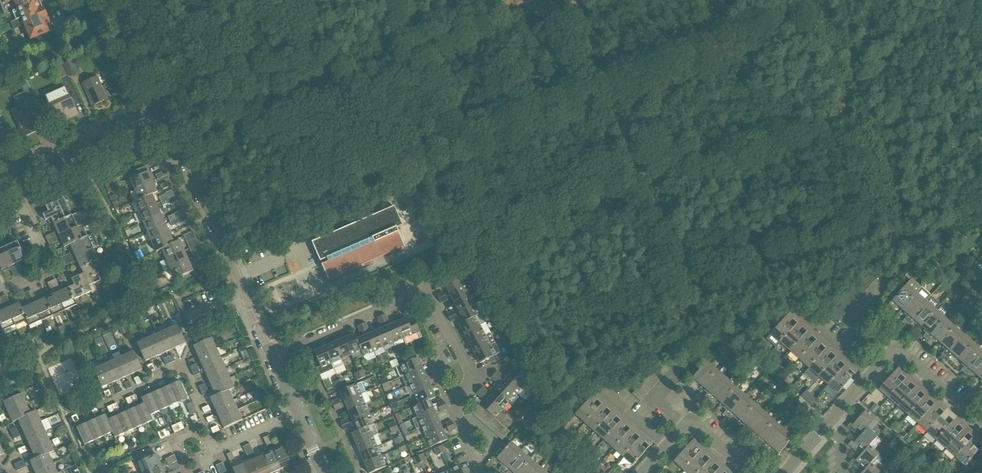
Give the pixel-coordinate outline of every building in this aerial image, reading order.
[(45,10),(44,7),(43,8),(40,0),(38,1),(37,0),(14,0),(18,10),(13,12),(17,21),(45,10)] [(53,31),(45,10),(17,21),(12,23),(14,29),(20,27),(19,25),(21,24),(21,22),(23,21),(31,40),(36,38),(38,44),(50,39),(47,34),(53,31)] [(79,73),(73,59),(63,64),(70,78),(79,73)] [(55,67),(61,81),(60,81),(63,87),(46,95),(58,122),(75,114),(72,107),(80,104),(68,77),(62,64),(55,67)] [(24,92),(31,89),(25,77),(19,80),(24,92)] [(92,107),(107,100),(97,78),(82,85),(92,107)] [(38,132),(30,115),(40,110),(31,89),(24,92),(14,97),(21,113),(14,117),(24,138),(38,132)] [(153,183),(149,172),(148,172),(146,167),(128,175),(131,180),(135,191),(153,183)] [(112,183),(105,186),(106,189),(108,193),(115,190),(112,183)] [(158,192),(153,183),(135,191),(140,201),(152,195),(158,192)] [(420,185),(409,190),(412,195),(423,191),(420,185)] [(80,186),(65,193),(68,199),(83,192),(80,186)] [(140,201),(134,203),(138,213),(157,205),(152,195),(140,201)] [(64,198),(46,206),(49,212),(43,214),(46,220),(52,218),(54,223),(72,216),(64,198)] [(157,205),(138,213),(143,223),(161,214),(157,205)] [(329,280),(331,279),(405,247),(397,229),(403,226),(395,207),(312,242),(321,262),(323,261),(325,264),(322,265),(329,280)] [(161,214),(143,223),(147,233),(166,224),(161,214)] [(72,216),(54,223),(59,235),(77,227),(72,216)] [(170,234),(166,224),(147,233),(152,242),(170,234)] [(82,239),(88,236),(83,225),(77,228),(77,227),(59,235),(65,247),(71,245),(83,239),(82,239)] [(93,248),(99,246),(94,234),(88,236),(82,239),(83,239),(71,245),(76,256),(93,248)] [(170,234),(152,242),(156,252),(162,250),(175,244),(170,234)] [(175,244),(162,250),(166,260),(185,251),(180,241),(175,244)] [(18,242),(6,247),(14,265),(26,260),(18,242)] [(2,270),(14,265),(6,247),(0,250),(0,265),(2,270)] [(93,248),(76,256),(81,268),(93,263),(99,260),(93,248)] [(189,261),(185,251),(166,260),(171,269),(189,261)] [(185,278),(183,275),(193,271),(189,261),(171,269),(175,279),(180,277),(181,280),(185,278)] [(930,274),(935,269),(928,262),(923,268),(930,274)] [(93,263),(81,268),(84,273),(78,276),(81,282),(86,279),(89,286),(94,283),(101,280),(93,263)] [(124,268),(115,272),(119,280),(127,276),(124,268)] [(461,269),(442,276),(446,283),(444,284),(449,294),(465,285),(460,276),(464,274),(461,269)] [(909,281),(912,278),(912,279),(916,274),(910,269),(904,276),(909,281)] [(933,275),(932,276),(936,279),(936,278),(941,274),(937,270),(933,275)] [(74,299),(92,291),(93,295),(98,293),(94,283),(89,286),(86,279),(81,282),(78,276),(72,279),(74,285),(69,287),(69,288),(74,299)] [(912,279),(912,278),(909,281),(891,301),(892,301),(888,306),(891,308),(895,304),(901,309),(921,287),(912,279)] [(956,287),(950,282),(946,287),(951,292),(956,287)] [(454,303),(470,295),(465,285),(449,294),(454,303)] [(921,287),(901,309),(908,315),(904,320),(907,322),(930,296),(931,295),(921,287)] [(74,299),(69,288),(57,293),(65,311),(77,305),(74,299)] [(964,294),(957,288),(953,292),(960,298),(964,294)] [(65,311),(57,293),(46,298),(53,316),(65,311)] [(460,313),(475,304),(470,295),(454,303),(460,313)] [(930,296),(907,322),(910,325),(914,320),(921,326),(940,305),(930,296)] [(53,316),(46,298),(33,304),(41,321),(53,316)] [(27,321),(22,309),(19,302),(7,307),(16,326),(27,321)] [(465,322),(475,317),(481,314),(486,311),(481,302),(476,305),(475,304),(460,313),(465,322)] [(41,321),(33,304),(22,309),(27,321),(30,327),(41,321)] [(949,313),(940,305),(921,326),(927,332),(923,337),(926,339),(945,318),(950,313),(949,313)] [(3,332),(16,326),(7,307),(0,311),(0,324),(3,332)] [(390,325),(389,321),(386,314),(382,316),(394,343),(404,339),(396,322),(390,325)] [(486,323),(481,314),(475,317),(465,322),(459,325),(465,335),(486,323)] [(382,329),(377,331),(384,347),(394,343),(382,316),(378,318),(382,329)] [(404,339),(414,334),(420,332),(414,317),(407,320),(406,318),(396,322),(404,339)] [(954,327),(945,318),(926,339),(929,342),(934,338),(940,343),(954,327)] [(781,342),(794,328),(784,319),(771,334),(781,342)] [(71,323),(74,329),(80,327),(77,321),(71,323)] [(366,323),(362,325),(374,352),(384,347),(377,331),(371,334),(366,323)] [(486,323),(465,335),(470,344),(490,333),(491,332),(486,323)] [(964,335),(961,332),(965,328),(959,323),(955,327),(954,327),(940,343),(946,349),(942,354),(945,356),(964,335)] [(186,335),(183,336),(178,325),(167,330),(175,348),(189,342),(191,336),(186,335)] [(363,337),(357,340),(356,340),(361,351),(364,357),(374,352),(362,325),(358,326),(363,337)] [(129,332),(126,326),(119,329),(122,335),(129,332)] [(803,336),(794,328),(781,342),(790,351),(803,336)] [(167,330),(158,334),(166,352),(175,348),(167,330)] [(475,354),(491,345),(495,343),(490,333),(470,344),(475,354)] [(166,352),(158,334),(148,338),(156,357),(166,352)] [(355,334),(345,339),(352,355),(355,361),(364,357),(361,351),(356,340),(357,340),(355,334)] [(973,344),(964,335),(945,356),(948,359),(952,355),(959,360),(973,344)] [(803,336),(790,351),(800,359),(813,345),(803,336)] [(156,357),(148,338),(137,343),(146,361),(156,357)] [(198,356),(216,348),(212,338),(201,343),(199,340),(195,339),(193,344),(198,356)] [(345,339),(335,343),(343,359),(352,355),(345,339)] [(335,343),(325,347),(332,364),(334,369),(345,365),(343,359),(335,343)] [(973,344),(959,360),(965,366),(961,370),(964,373),(981,353),(981,351),(973,344)] [(491,345),(475,354),(480,364),(496,355),(491,345)] [(822,353),(813,345),(800,359),(809,368),(822,353)] [(332,364),(325,347),(314,352),(321,367),(317,368),(320,375),(334,369),(332,364)] [(216,348),(198,356),(203,366),(221,358),(216,348)] [(123,356),(132,374),(143,369),(134,351),(123,356)] [(822,353),(809,368),(819,376),(832,361),(822,353)] [(964,373),(967,376),(971,371),(978,377),(981,372),(981,353),(964,373)] [(123,356),(114,360),(122,379),(132,374),(123,356)] [(418,357),(402,365),(396,367),(401,377),(423,368),(418,357)] [(221,358),(203,366),(207,376),(225,368),(221,358)] [(122,379),(114,360),(105,365),(113,383),(122,379)] [(703,386),(717,370),(707,361),(688,382),(692,385),(696,380),(703,386)] [(832,361),(819,376),(828,385),(842,370),(832,361)] [(105,365),(94,369),(102,388),(113,383),(105,365)] [(784,370),(779,367),(774,372),(779,376),(784,370)] [(225,368),(207,376),(212,386),(230,378),(225,368)] [(427,377),(423,368),(401,377),(401,378),(402,377),(406,387),(410,385),(427,377)] [(726,379),(717,370),(703,386),(709,392),(705,396),(708,399),(726,379)] [(851,379),(842,370),(828,385),(838,393),(851,379)] [(497,371),(494,374),(520,397),(521,398),(535,383),(532,376),(529,380),(520,372),(515,378),(510,374),(506,379),(497,371)] [(520,397),(494,374),(491,378),(500,386),(496,390),(509,402),(513,406),(520,397)] [(888,398),(901,384),(891,375),(878,390),(888,398)] [(427,377),(410,385),(415,394),(431,387),(427,377)] [(784,377),(782,379),(792,388),(793,386),(784,377)] [(230,378),(212,386),(216,396),(229,390),(234,388),(230,378)] [(736,387),(726,379),(708,399),(711,402),(715,397),(722,403),(736,387)] [(170,385),(178,403),(188,398),(180,381),(170,385)] [(361,382),(340,392),(345,402),(367,392),(367,391),(366,392),(361,382)] [(901,384),(888,398),(898,407),(911,392),(901,384)] [(178,403),(170,385),(161,390),(169,407),(178,403)] [(436,398),(431,387),(415,394),(419,404),(419,405),(430,400),(436,398)] [(482,387),(480,390),(502,410),(509,402),(496,390),(491,395),(482,387)] [(745,395),(736,387),(722,403),(728,408),(724,413),(727,416),(745,395)] [(169,407),(161,390),(152,394),(160,411),(169,407)] [(229,390),(216,396),(211,398),(215,408),(234,400),(229,390)] [(502,410),(480,390),(477,394),(485,402),(481,407),(495,419),(502,410)] [(371,402),(367,392),(345,402),(349,412),(365,404),(371,402)] [(911,392),(898,407),(907,415),(921,400),(911,392)] [(8,412),(27,404),(22,394),(4,402),(8,412)] [(160,411),(152,394),(142,398),(144,404),(145,403),(150,415),(151,415),(160,411)] [(755,404),(745,395),(727,416),(730,419),(734,414),(741,420),(755,404)] [(537,407),(542,401),(542,400),(537,396),(531,402),(534,405),(537,407)] [(585,423),(598,408),(588,399),(575,414),(585,423)] [(238,410),(234,400),(215,408),(220,418),(238,410)] [(419,405),(419,404),(413,407),(418,417),(434,410),(433,406),(430,400),(419,405)] [(930,409),(921,400),(907,415),(917,424),(930,409)] [(151,415),(150,415),(145,403),(144,404),(136,408),(143,425),(153,421),(151,415)] [(875,403),(870,409),(874,413),(879,407),(875,403)] [(13,423),(18,420),(31,414),(27,404),(8,412),(13,423)] [(365,404),(349,412),(353,421),(370,414),(365,404)] [(755,404),(741,420),(747,425),(743,430),(746,433),(764,412),(755,404)] [(143,425),(136,408),(126,412),(134,429),(143,425)] [(598,408),(585,423),(594,431),(607,417),(598,408)] [(940,417),(930,409),(917,424),(927,432),(940,417)] [(238,410),(220,418),(224,428),(243,420),(238,410)] [(434,410),(418,417),(422,427),(439,420),(434,410)] [(859,437),(867,428),(875,419),(865,410),(853,424),(861,431),(857,435),(859,437)] [(23,430),(41,421),(36,411),(31,414),(18,420),(23,430)] [(134,429),(126,412),(117,416),(125,434),(134,429)] [(517,424),(524,416),(520,412),(513,420),(517,424)] [(764,412),(746,433),(749,436),(753,431),(760,437),(774,421),(764,412)] [(374,425),(370,414),(353,421),(358,431),(358,432),(369,427),(374,425)] [(113,432),(108,420),(106,415),(96,419),(104,436),(113,432)] [(125,434),(117,416),(108,420),(113,432),(115,438),(125,434)] [(607,417),(594,431),(604,440),(617,425),(607,417)] [(940,417),(927,432),(936,440),(949,426),(940,417)] [(104,436),(96,419),(87,423),(95,441),(104,436)] [(443,430),(439,420),(422,427),(427,437),(443,430)] [(27,439),(46,431),(41,421),(23,430),(27,439)] [(774,421),(760,437),(766,443),(762,448),(765,450),(784,429),(774,421)] [(95,441),(87,423),(77,428),(85,445),(95,441)] [(966,426),(963,424),(958,430),(960,432),(966,426)] [(352,434),(356,444),(373,437),(379,434),(374,425),(369,427),(358,432),(358,431),(352,434)] [(617,425),(604,440),(613,448),(626,433),(617,425)] [(949,426),(936,440),(946,449),(959,434),(949,426)] [(867,428),(859,437),(855,442),(862,449),(858,453),(860,456),(868,446),(877,436),(867,428)] [(784,429),(765,450),(768,453),(772,448),(779,454),(793,438),(784,429)] [(443,430),(427,437),(431,447),(448,440),(443,430)] [(32,449),(50,441),(46,431),(27,439),(32,449)] [(565,446),(570,440),(563,433),(558,439),(565,446)] [(636,442),(626,433),(613,448),(623,457),(636,442)] [(959,434),(946,449),(955,457),(968,442),(959,434)] [(405,446),(404,442),(401,436),(394,439),(397,445),(398,449),(405,446)] [(377,447),(373,437),(356,444),(361,454),(377,447)] [(36,459),(49,453),(49,454),(55,451),(50,441),(32,449),(36,459)] [(503,472),(521,451),(511,442),(497,459),(504,465),(500,469),(503,472)] [(636,442),(623,457),(633,466),(646,451),(636,442)] [(922,447),(917,442),(912,448),(917,452),(922,447)] [(968,442),(955,457),(970,470),(979,460),(974,456),(978,451),(968,442)] [(273,451),(281,469),(291,465),(283,446),(273,451)] [(860,456),(856,460),(863,467),(859,471),(861,472),(870,464),(878,454),(868,446),(860,456)] [(377,447),(361,454),(365,464),(386,455),(382,456),(377,447)] [(684,470),(697,455),(687,447),(674,462),(684,470)] [(143,472),(161,465),(157,454),(155,455),(152,448),(137,455),(140,462),(138,463),(143,472)] [(273,451),(263,455),(271,472),(273,472),(281,469),(273,451)] [(503,472),(504,472),(508,472),(510,470),(513,472),(519,472),(531,459),(521,451),(503,472)] [(35,471),(53,463),(49,454),(49,453),(36,459),(30,461),(35,471)] [(263,455),(253,460),(259,472),(271,472),(263,455)] [(365,464),(369,472),(372,472),(386,467),(384,461),(387,459),(386,455),(365,464)] [(697,455),(684,470),(687,472),(699,472),(707,464),(697,455)] [(519,472),(536,472),(540,468),(531,459),(519,472)] [(253,460),(243,464),(247,472),(259,472),(253,460)] [(53,463),(35,471),(36,472),(58,472),(53,463)] [(243,464),(233,469),(235,472),(247,472),(243,464)] [(699,472),(716,472),(707,464),(699,472)] [(861,472),(879,472),(870,464),(861,472)] [(161,465),(143,472),(165,472),(161,465)]
